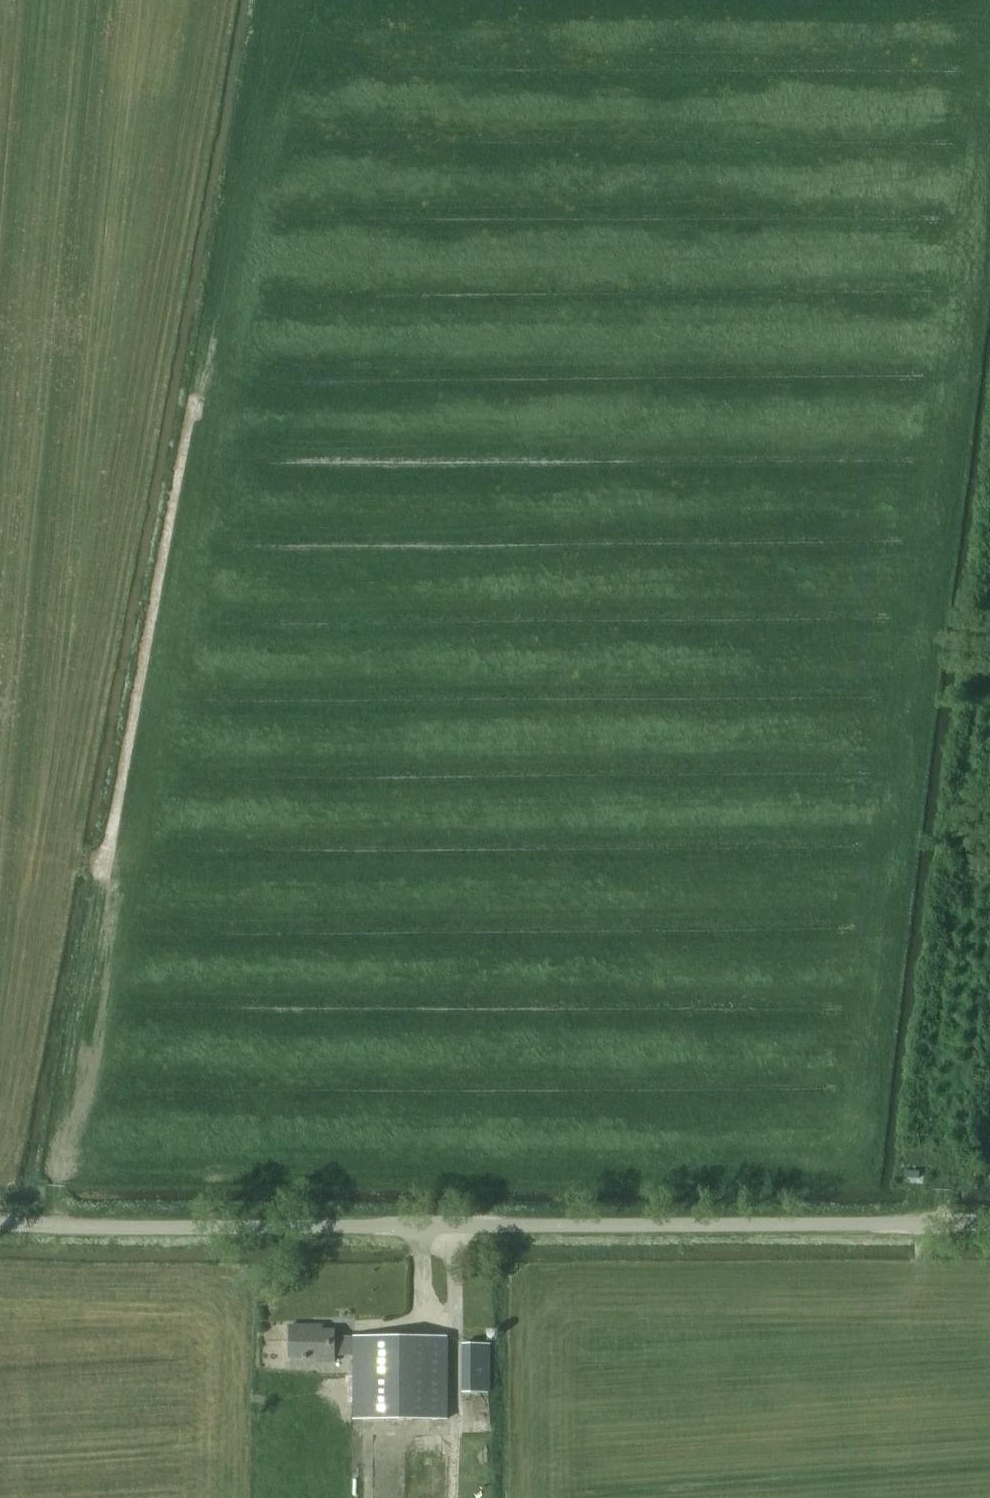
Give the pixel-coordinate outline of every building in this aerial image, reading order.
[(322,1331),(322,1327),(290,1326),(290,1359),(319,1360),(319,1363),(334,1364),(334,1356),(353,1356),(353,1422),(448,1421),(449,1336),(335,1336),(335,1331),(322,1331)] [(462,1344),(462,1392),(490,1393),(491,1344),(462,1344)]
